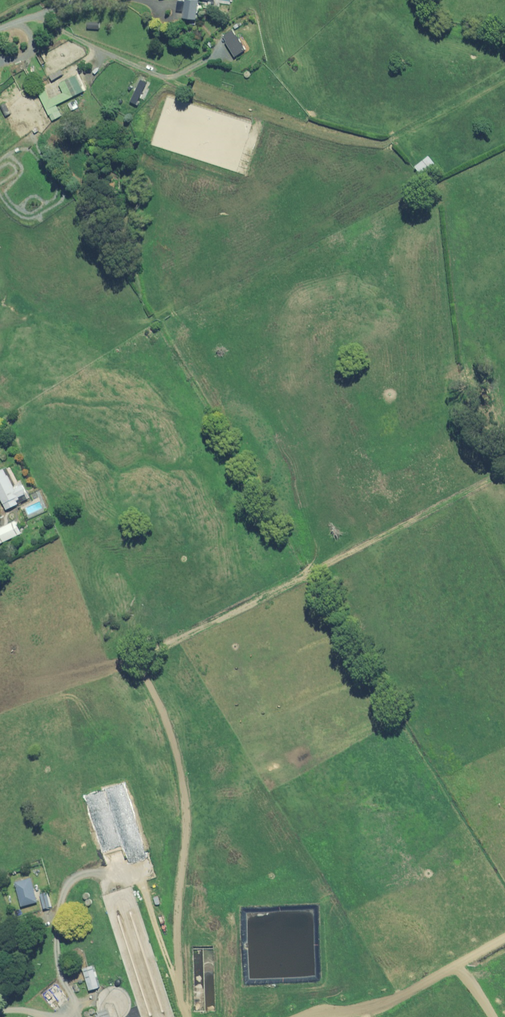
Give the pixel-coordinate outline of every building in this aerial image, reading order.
[(201,5),(202,0),(188,0),(186,17),(200,19),(201,11),(204,12),(205,6),(201,5)] [(248,50),(236,30),(226,37),(238,56),(248,50)] [(57,56),(54,50),(44,56),(48,62),(57,56)] [(87,91),(79,75),(61,84),(66,93),(53,99),(49,91),(41,94),(55,121),(64,116),(59,105),(87,91)] [(78,100),(81,107),(86,105),(83,98),(78,100)] [(81,107),(78,100),(70,103),(74,110),(81,107)] [(2,107),(7,117),(13,113),(8,104),(2,107)] [(419,166),(429,179),(442,169),(432,156),(419,166)] [(7,469),(0,472),(0,495),(2,494),(10,509),(21,503),(18,498),(29,493),(25,484),(18,488),(7,469)] [(17,521),(0,529),(0,545),(23,533),(17,521)] [(40,902),(34,878),(18,882),(24,906),(40,902)] [(54,907),(50,892),(43,894),(47,908),(54,907)] [(91,906),(92,905),(93,905),(93,904),(94,904),(94,903),(94,902),(94,901),(94,900),(93,900),(93,899),(92,899),(91,899),(91,898),(92,898),(92,897),(92,896),(92,895),(92,894),(91,893),(90,892),(89,892),(88,892),(87,892),(87,893),(86,893),(86,894),(85,895),(85,896),(86,897),(86,898),(87,898),(87,899),(88,899),(89,899),(88,899),(88,900),(87,901),(87,902),(87,903),(88,904),(88,905),(89,905),(90,906),(91,906)] [(102,987),(94,965),(88,968),(92,980),(95,989),(102,987)] [(60,997),(63,995),(66,999),(69,996),(67,992),(59,982),(49,988),(57,999),(60,1003),(63,1001),(60,997)] [(89,1016),(94,1016),(93,1016),(92,1016),(91,1016),(91,1015),(91,1014),(92,1014),(93,1015),(94,1015),(94,1014),(95,1014),(96,1014),(96,1013),(97,1013),(97,1012),(97,1011),(97,1010),(96,1009),(95,1008),(94,1008),(93,1008),(92,1008),(91,1009),(91,1010),(90,1010),(90,1011),(89,1010),(88,1010),(87,1010),(86,1011),(85,1011),(85,1012),(85,1013),(84,1013),(84,1014),(85,1015),(86,1016),(87,1016),(88,1016),(89,1016)] [(110,1008),(100,1012),(101,1016),(113,1016),(110,1008)]
